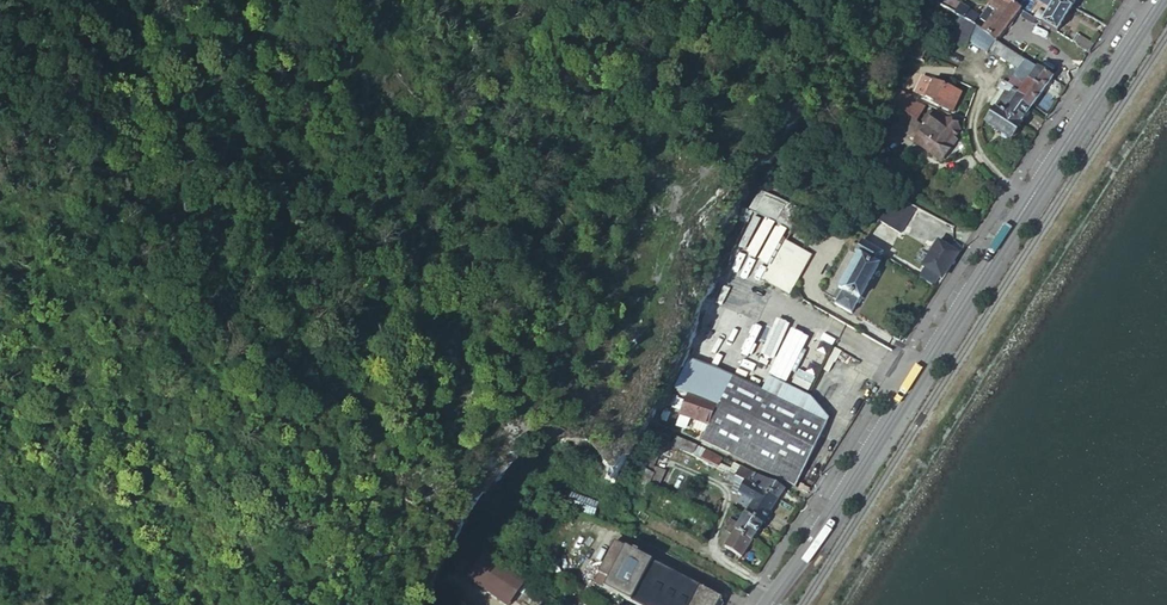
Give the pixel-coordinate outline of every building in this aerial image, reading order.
[(1019,7),(1009,0),(988,0),(985,5),(994,11),(981,30),(995,39),(1019,7)] [(1050,6),(1040,22),(1056,32),(1072,6),(1061,0),(1039,0),(1050,6)] [(957,6),(952,14),(957,17),(971,25),(976,16),(957,6)] [(974,26),(971,25),(957,17),(956,21),(947,16),(941,29),(949,34),(947,39),(964,47),(968,39),(974,26)] [(990,47),(995,39),(981,30),(974,26),(968,39),(987,51),(990,47)] [(1078,42),(1090,50),(1095,43),(1083,35),(1078,42)] [(1006,47),(995,39),(990,47),(1000,55),(1006,47)] [(1051,78),(1006,47),(1000,55),(1029,74),(1018,91),(1014,97),(1029,108),(1051,78)] [(1027,48),(1022,54),(1036,65),(1042,59),(1027,48)] [(1039,67),(1051,75),(1057,67),(1045,59),(1039,67)] [(1015,86),(1003,79),(998,86),(1005,91),(994,107),(1019,123),(1029,108),(1014,97),(1018,91),(1013,88),(1015,86)] [(937,102),(951,111),(963,93),(948,84),(937,102)] [(916,118),(925,106),(910,97),(912,94),(899,86),(891,98),(916,118)] [(890,100),(903,110),(915,119),(916,118),(891,98),(890,100)] [(1019,123),(994,107),(984,121),(1009,138),(1019,124),(1019,123)] [(923,125),(913,140),(941,161),(951,147),(963,130),(944,117),(930,108),(919,122),(923,125)] [(915,119),(903,110),(892,124),(913,140),(923,125),(919,122),(915,119)] [(788,225),(797,207),(756,186),(747,204),(788,225)] [(941,287),(958,250),(936,240),(919,277),(941,287)] [(767,274),(763,281),(766,283),(768,281),(787,292),(791,286),(793,287),(811,257),(787,242),(771,266),(770,264),(764,273),(767,274)] [(885,256),(861,242),(854,252),(857,254),(831,298),(835,301),(834,304),(851,314),(885,256)] [(690,354),(674,384),(678,387),(688,391),(702,398),(717,405),(704,431),(700,438),(779,478),(818,419),(761,391),(690,354)] [(792,383),(810,391),(816,377),(798,370),(792,383)] [(818,419),(822,413),(810,397),(769,376),(761,391),(818,419)] [(688,391),(678,387),(673,397),(682,402),(688,391)] [(692,418),(702,398),(688,391),(682,402),(678,410),(692,418)] [(697,427),(704,431),(717,405),(702,398),(692,418),(700,422),(697,427)] [(829,419),(822,413),(818,419),(826,424),(829,419)] [(779,478),(794,485),(826,424),(818,419),(779,478)] [(696,444),(675,434),(671,442),(692,454),(696,444)] [(722,457),(704,448),(699,458),(719,468),(721,464),(719,462),(722,457)] [(656,454),(646,450),(639,466),(649,471),(656,454)] [(649,471),(639,466),(630,487),(642,492),(652,472),(649,471)] [(743,481),(777,499),(784,488),(739,466),(733,476),(743,481)] [(502,483),(495,480),(492,489),(472,482),(468,489),(495,499),(502,483)] [(769,511),(777,499),(743,481),(737,492),(741,494),(769,511)] [(796,486),(806,491),(809,486),(799,481),(796,486)] [(642,492),(630,487),(625,499),(641,507),(647,494),(642,492)] [(595,516),(600,502),(574,492),(569,506),(595,516)] [(746,512),(762,523),(769,511),(741,494),(737,502),(749,508),(746,512)] [(735,529),(752,540),(762,523),(746,512),(739,524),(735,529)] [(731,534),(735,529),(739,524),(729,518),(722,528),(731,534)] [(724,546),(741,557),(752,540),(735,529),(731,534),(724,546)] [(721,598),(615,541),(593,582),(636,604),(717,604),(721,598)] [(526,588),(485,559),(467,583),(497,604),(514,604),(526,588)] [(747,584),(740,594),(742,595),(749,585),(747,584)]
